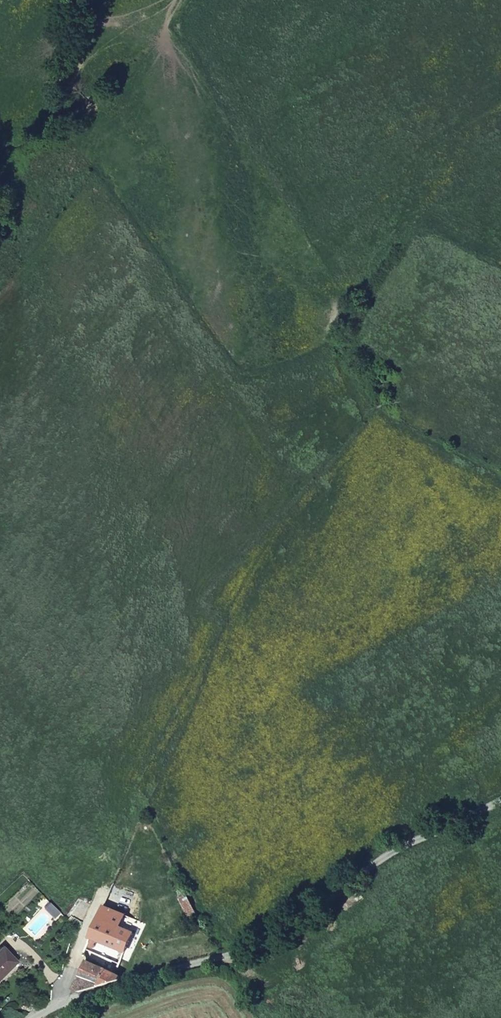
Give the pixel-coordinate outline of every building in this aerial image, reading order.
[(197,917),(184,893),(177,897),(189,921),(197,917)] [(121,963),(133,935),(118,929),(125,912),(105,904),(85,953),(89,955),(91,955),(96,941),(115,948),(112,956),(116,958),(116,961),(121,963)] [(47,906),(42,912),(52,922),(58,916),(47,906)] [(15,963),(0,948),(0,978),(15,963)] [(120,975),(86,963),(75,991),(81,993),(84,992),(119,980),(120,975)]
